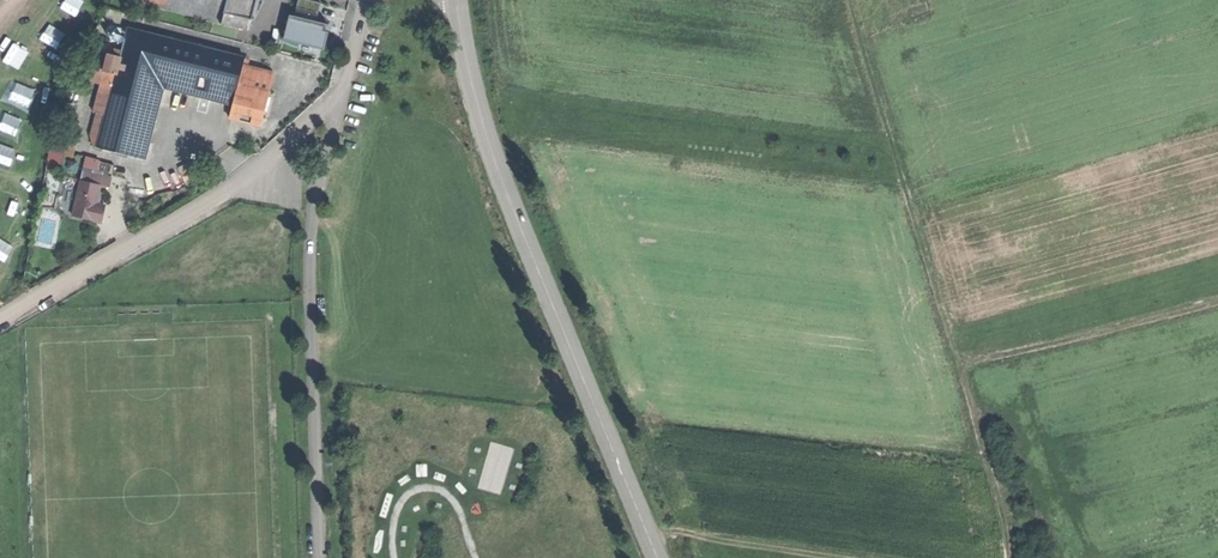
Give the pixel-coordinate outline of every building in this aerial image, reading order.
[(160,7),(244,30),(252,4),(253,0),(162,0),(160,7)] [(324,26),(314,23),(319,5),(300,0),(298,0),(293,18),(288,17),(283,38),(321,48),(324,33),(322,32),(324,26)] [(242,58),(127,28),(118,61),(107,58),(100,84),(104,85),(88,144),(142,159),(149,132),(160,88),(229,106),(226,121),(257,129),(272,75),(240,67),(242,58)] [(64,154),(73,156),(74,148),(50,145),(47,165),(62,167),(64,154)] [(98,224),(101,207),(90,205),(94,185),(100,186),(102,176),(77,171),(68,218),(98,224)]
